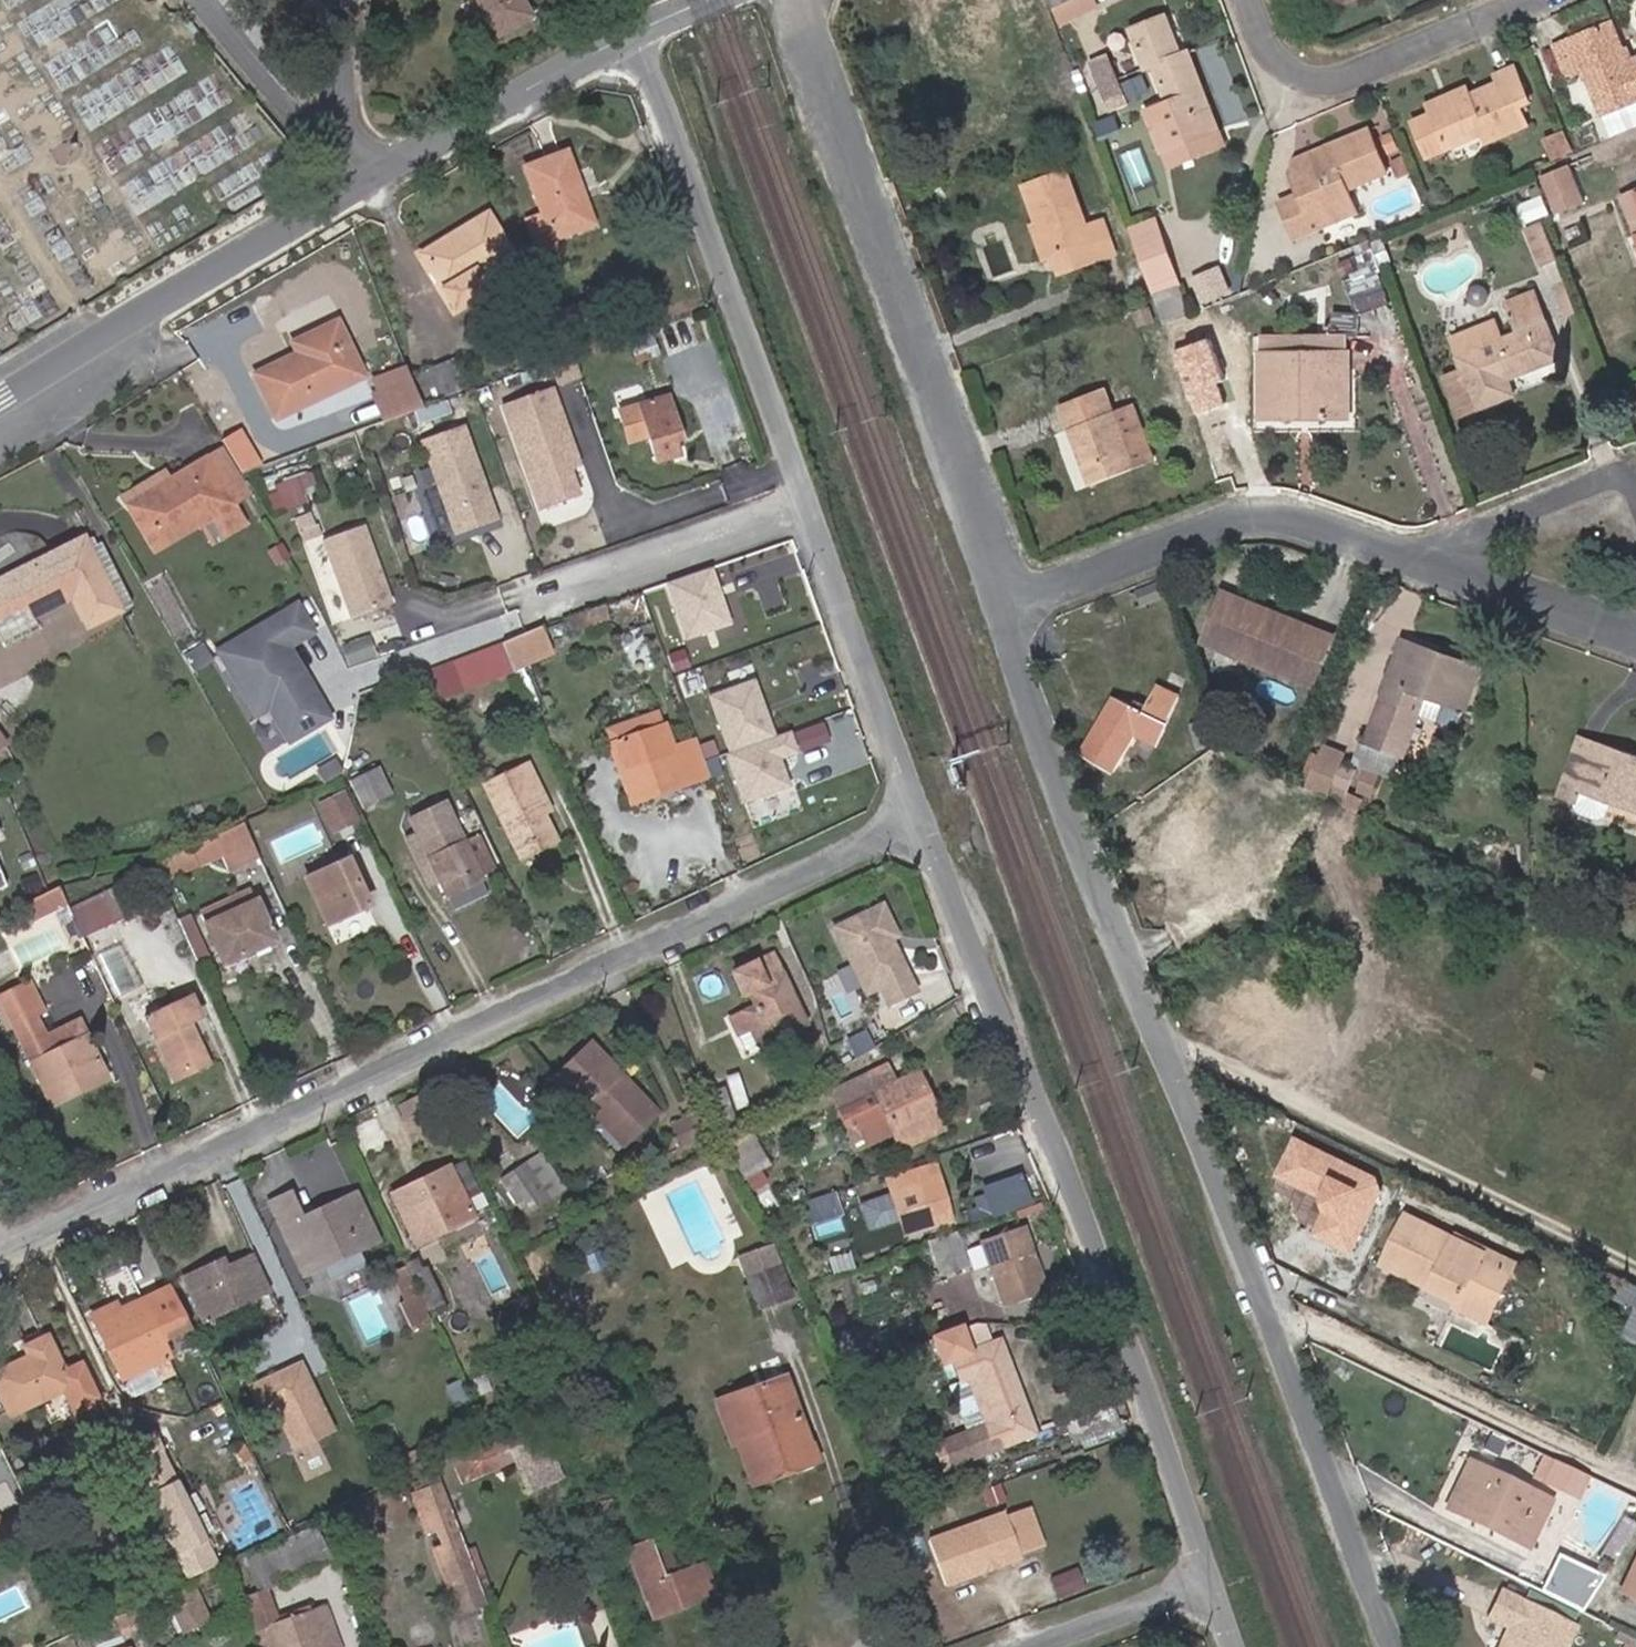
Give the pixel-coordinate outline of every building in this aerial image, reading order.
[(497,32),(531,12),(524,0),(478,0),(497,32)] [(1092,0),(1071,0),(1067,2),(1063,4),(1056,7),(1063,22),(1095,6),(1092,0)] [(1219,129),(1189,52),(1181,55),(1166,16),(1131,29),(1146,68),(1154,65),(1168,103),(1146,111),(1162,152),(1163,152),(1218,129),(1219,129)] [(1556,47),(1567,76),(1584,69),(1611,137),(1635,127),(1635,60),(1628,63),(1612,24),(1556,47)] [(1128,105),(1106,55),(1091,61),(1111,112),(1128,105)] [(1528,125),(1520,107),(1530,103),(1514,66),(1495,75),(1498,83),(1470,95),(1466,87),(1447,96),(1449,101),(1430,109),(1432,113),(1412,121),(1428,158),(1447,150),(1448,150),(1483,135),(1487,143),(1528,125)] [(1430,109),(1449,101),(1447,96),(1428,104),(1430,109)] [(1225,144),(1218,129),(1163,152),(1169,167),(1225,144)] [(1347,189),(1387,173),(1368,130),(1329,146),(1333,156),(1291,172),(1300,194),(1281,202),(1288,219),(1295,236),(1296,238),(1314,230),(1308,215),(1351,198),(1347,189)] [(1572,151),(1563,133),(1546,140),(1553,159),(1572,151)] [(1291,172),(1333,156),(1329,146),(1296,160),(1291,172)] [(1572,172),(1605,159),(1602,151),(1569,165),(1572,172)] [(592,224),(565,152),(524,168),(551,240),(592,224)] [(1411,173),(1405,157),(1392,162),(1398,179),(1411,173)] [(1056,257),(1062,273),(1122,254),(1109,214),(1091,220),(1073,165),(1022,182),(1047,260),(1056,257)] [(1572,172),(1569,165),(1541,177),(1556,214),(1585,202),(1572,172)] [(1620,197),(1635,237),(1635,190),(1620,197)] [(1314,230),(1357,213),(1351,198),(1308,215),(1314,230)] [(473,272),(509,251),(486,214),(421,254),(439,285),(453,309),(484,291),(473,272)] [(553,247),(541,216),(525,222),(538,253),(553,247)] [(1160,232),(1156,219),(1129,229),(1134,243),(1160,232)] [(1295,236),(1288,219),(1280,223),(1287,239),(1295,236)] [(1558,259),(1542,223),(1525,230),(1540,266),(1558,259)] [(1175,273),(1160,232),(1134,243),(1149,283),(1175,273)] [(1392,300),(1370,240),(1337,254),(1347,282),(1359,313),(1392,300)] [(1198,282),(1206,300),(1231,290),(1224,271),(1198,282)] [(1180,287),(1175,273),(1149,283),(1154,297),(1180,287)] [(1190,314),(1180,287),(1154,297),(1164,325),(1190,314)] [(1495,321),(1451,338),(1458,357),(1457,358),(1463,373),(1445,380),(1459,417),(1515,395),(1508,380),(1561,359),(1534,292),(1507,303),(1518,333),(1502,339),(1495,321)] [(1357,336),(1358,315),(1335,313),(1333,328),(1334,335),(1357,336)] [(275,418),(360,377),(335,323),(292,343),(296,355),(255,375),(275,418)] [(1345,352),(1345,336),(1263,337),(1264,353),(1345,352)] [(1349,417),(1349,353),(1345,352),(1264,353),(1259,354),(1260,418),(1285,418),(1285,401),(1325,401),(1324,417),(1349,417)] [(376,393),(409,381),(404,368),(371,380),(376,393)] [(419,409),(409,381),(376,393),(370,395),(381,422),(419,409)] [(1160,461),(1140,401),(1118,408),(1111,386),(1062,402),(1089,484),(1160,461)] [(503,408),(538,508),(574,495),(565,468),(575,465),(567,439),(561,442),(558,434),(564,432),(549,391),(503,408)] [(618,411),(628,442),(647,436),(655,463),(676,456),(672,442),(679,440),(666,397),(618,411)] [(1324,417),(1325,401),(1285,401),(1285,418),(1324,417)] [(564,432),(558,434),(561,442),(567,439),(564,432)] [(471,449),(428,465),(453,532),(495,518),(471,449)] [(240,470),(265,461),(262,450),(236,460),(240,470)] [(241,523),(229,504),(244,495),(219,452),(208,458),(167,483),(162,474),(123,498),(125,502),(153,550),(200,522),(211,541),(241,523)] [(317,495),(308,470),(276,482),(285,506),(317,495)] [(361,527),(321,541),(349,619),(389,605),(361,527)] [(0,581),(0,611),(23,600),(31,616),(72,596),(86,625),(117,610),(130,603),(99,542),(94,545),(91,538),(83,542),(82,540),(11,576),(0,581)] [(711,571),(664,587),(683,641),(730,625),(711,571)] [(759,580),(766,605),(784,600),(777,575),(759,580)] [(1334,636),(1222,590),(1202,643),(1314,688),(1334,636)] [(295,605),(236,640),(248,659),(229,669),(249,704),(262,696),(270,709),(288,742),(338,712),(309,664),(299,670),(286,647),(296,641),(311,632),(295,605)] [(550,654),(539,629),(504,644),(515,667),(550,654)] [(367,637),(341,646),(348,665),(374,656),(367,637)] [(236,640),(217,650),(229,669),(248,659),(236,640)] [(1441,654),(1403,640),(1400,647),(1438,660),(1441,654)] [(296,641),(286,647),(299,670),(309,664),(296,641)] [(427,701),(515,667),(504,644),(417,677),(427,701)] [(1466,710),(1481,668),(1441,654),(1438,660),(1400,647),(1366,742),(1404,756),(1420,712),(1426,695),(1462,709),(1466,710)] [(708,695),(728,754),(775,738),(754,679),(708,695)] [(1149,706),(1111,691),(1086,754),(1123,769),(1137,734),(1164,744),(1186,690),(1160,680),(1149,706)] [(1456,724),(1462,709),(1426,695),(1420,712),(1456,724)] [(262,696),(249,704),(257,717),(270,709),(262,696)] [(708,776),(695,740),(671,747),(663,725),(609,745),(630,804),(708,776)] [(775,738),(728,754),(745,802),(790,786),(780,759),(797,753),(790,732),(775,738)] [(1595,752),(1597,744),(1579,738),(1559,795),(1576,801),(1595,752)] [(1618,759),(1621,753),(1597,744),(1595,752),(1618,759)] [(1339,763),(1343,754),(1325,747),(1322,755),(1313,776),(1308,787),(1357,809),(1361,800),(1347,793),(1330,785),(1339,763)] [(1313,776),(1322,755),(1311,751),(1303,772),(1313,776)] [(1621,753),(1618,759),(1595,752),(1576,801),(1574,805),(1575,809),(1580,814),(1596,820),(1602,819),(1608,815),(1613,802),(1635,811),(1635,758),(1621,753)] [(1347,793),(1356,770),(1339,763),(1330,785),(1347,793)] [(549,809),(527,765),(483,786),(519,859),(555,840),(541,813),(549,809)] [(389,794),(377,768),(349,781),(362,807),(389,794)] [(1371,796),(1379,775),(1366,770),(1358,792),(1371,796)] [(1279,818),(1312,832),(1326,801),(1292,786),(1279,818)] [(332,832),(356,820),(342,793),(319,805),(332,832)] [(1201,890),(1237,855),(1180,797),(1144,832),(1201,890)] [(447,810),(444,805),(429,812),(432,817),(447,810)] [(416,836),(407,841),(425,879),(435,875),(439,884),(445,897),(481,880),(479,876),(493,869),(477,837),(463,843),(447,810),(432,817),(429,812),(409,821),(416,836)] [(257,856),(241,823),(188,849),(197,866),(222,854),(229,870),(257,856)] [(161,882),(196,865),(188,849),(153,865),(161,882)] [(366,905),(345,861),(304,880),(324,925),(366,905)] [(439,884),(435,875),(425,879),(429,888),(439,884)] [(32,920),(65,904),(57,887),(24,903),(32,920)] [(68,910),(80,938),(128,916),(115,888),(68,910)] [(207,923),(251,904),(246,891),(202,911),(207,923)] [(222,964),(272,941),(254,902),(251,904),(207,923),(204,925),(222,964)] [(897,936),(882,904),(833,926),(865,994),(880,987),(888,1004),(915,991),(894,946),(891,948),(888,940),(891,939),(897,936)] [(208,961),(189,919),(178,924),(197,966),(208,961)] [(25,963),(64,941),(55,923),(15,945),(25,963)] [(804,1025),(780,974),(780,973),(771,954),(753,963),(731,973),(741,996),(747,993),(753,1006),(728,1019),(736,1036),(749,1030),(760,1024),(768,1041),(804,1025)] [(78,1020),(44,1037),(33,1015),(42,1011),(28,982),(0,996),(0,1002),(29,1061),(50,1107),(106,1080),(78,1020)] [(888,1004),(880,987),(865,994),(873,1011),(888,1004)] [(206,1063),(187,1022),(197,1017),(189,999),(146,1019),(154,1037),(155,1037),(164,1033),(183,1074),(206,1063)] [(768,1041),(760,1024),(749,1030),(757,1046),(768,1041)] [(183,1074),(164,1033),(155,1037),(175,1078),(183,1074)] [(657,1113),(621,1076),(590,1042),(551,1079),(580,1109),(584,1106),(622,1147),(657,1113)] [(837,1109),(894,1082),(885,1065),(829,1091),(837,1109)] [(942,1129),(916,1072),(894,1082),(837,1109),(851,1139),(886,1123),(898,1150),(942,1129)] [(423,1109),(418,1098),(399,1107),(404,1118),(423,1109)] [(1357,1252),(1392,1177),(1297,1133),(1278,1175),(1309,1189),(1299,1211),(1322,1221),(1316,1233),(1357,1252)] [(564,1189),(539,1151),(521,1164),(546,1201),(564,1189)] [(890,1194),(858,1204),(867,1231),(898,1220),(903,1236),(952,1220),(933,1163),(885,1178),(890,1194)] [(546,1201),(521,1164),(497,1180),(522,1217),(546,1201)] [(473,1218),(448,1166),(390,1195),(415,1246),(473,1218)] [(1024,1169),(984,1184),(995,1214),(1035,1200),(1024,1169)] [(288,1194),(269,1203),(302,1275),(321,1266),(328,1281),(364,1264),(356,1250),(376,1241),(354,1194),(300,1219),(288,1194)] [(1512,1270),(1452,1241),(1454,1238),(1447,1234),(1406,1214),(1385,1258),(1433,1281),(1430,1288),(1460,1303),(1457,1309),(1487,1323),(1512,1270)] [(1044,1292),(1022,1226),(979,1241),(1002,1307),(1044,1292)] [(968,1267),(956,1231),(926,1241),(938,1277),(968,1267)] [(1516,1263),(1456,1234),(1454,1238),(1452,1241),(1512,1270),(1516,1263)] [(775,1267),(768,1247),(739,1258),(746,1276),(775,1267)] [(220,1261),(182,1278),(202,1321),(269,1290),(253,1256),(224,1269),(220,1261)] [(1433,1281),(1385,1258),(1381,1265),(1430,1288),(1433,1281)] [(440,1303),(424,1269),(420,1271),(415,1260),(406,1264),(428,1309),(440,1303)] [(793,1298),(781,1264),(775,1267),(746,1276),(743,1277),(755,1311),(793,1298)] [(390,1275),(404,1302),(416,1297),(403,1269),(390,1275)] [(1611,1273),(1602,1292),(1635,1309),(1622,1336),(1635,1343),(1635,1285),(1611,1273)] [(189,1328),(170,1286),(118,1310),(114,1303),(90,1315),(120,1380),(167,1358),(160,1342),(189,1328)] [(399,1304),(410,1330),(427,1322),(416,1297),(404,1302),(399,1304)] [(982,1346),(973,1322),(959,1327),(968,1351),(982,1346)] [(1033,1434),(998,1340),(982,1346),(968,1351),(959,1327),(931,1338),(941,1364),(951,1360),(960,1381),(967,1379),(984,1426),(968,1432),(933,1445),(942,1469),(1033,1434)] [(82,1362),(63,1371),(46,1336),(23,1347),(26,1357),(0,1369),(0,1399),(8,1417),(62,1391),(73,1414),(100,1402),(82,1362)] [(160,1382),(176,1375),(167,1358),(120,1380),(130,1399),(161,1384),(160,1382)] [(300,1364),(249,1387),(262,1416),(274,1410),(292,1451),(331,1433),(300,1364)] [(799,1419),(784,1377),(715,1402),(730,1444),(734,1443),(799,1419)] [(984,1426),(967,1379),(960,1381),(951,1384),(968,1432),(984,1426)] [(561,1477),(539,1419),(490,1441),(450,1459),(461,1483),(512,1461),(527,1494),(532,1492),(532,1491),(561,1477)] [(816,1461),(810,1445),(809,1446),(799,1419),(734,1443),(750,1485),(816,1461)] [(160,1452),(176,1444),(168,1426),(152,1434),(130,1445),(154,1495),(176,1483),(160,1452)] [(1550,1501),(1469,1461),(1445,1508),(1528,1548),(1550,1501)] [(1577,1498),(1586,1477),(1554,1462),(1544,1482),(1577,1498)] [(215,1562),(176,1483),(154,1495),(147,1498),(186,1576),(215,1562)] [(483,1603),(440,1485),(413,1495),(426,1533),(436,1529),(442,1547),(433,1550),(456,1613),(483,1603)] [(613,1507),(606,1488),(573,1499),(580,1518),(613,1507)] [(1040,1546),(1027,1509),(1006,1518),(1019,1553),(1040,1546)] [(1006,1518),(1003,1512),(927,1540),(944,1587),(1020,1558),(1019,1553),(1006,1518)] [(0,1524),(0,1548),(10,1543),(0,1524)] [(264,1588),(329,1559),(314,1527),(244,1560),(259,1594),(243,1600),(256,1634),(260,1646),(336,1646),(337,1644),(324,1607),(277,1624),(264,1588)] [(714,1596),(702,1564),(666,1577),(661,1579),(647,1543),(626,1550),(651,1618),(714,1596)] [(1620,1592),(1635,1600),(1635,1558),(1620,1592)] [(1083,1593),(1077,1574),(1053,1583),(1059,1601),(1083,1593)] [(186,1631),(213,1616),(196,1586),(169,1601),(186,1631)] [(1574,1627),(1500,1593),(1488,1618),(1507,1628),(1498,1646),(1565,1646),(1574,1627)] [(1620,1632),(1615,1640),(1626,1646),(1625,1646),(1635,1646),(1635,1640),(1620,1632)]
